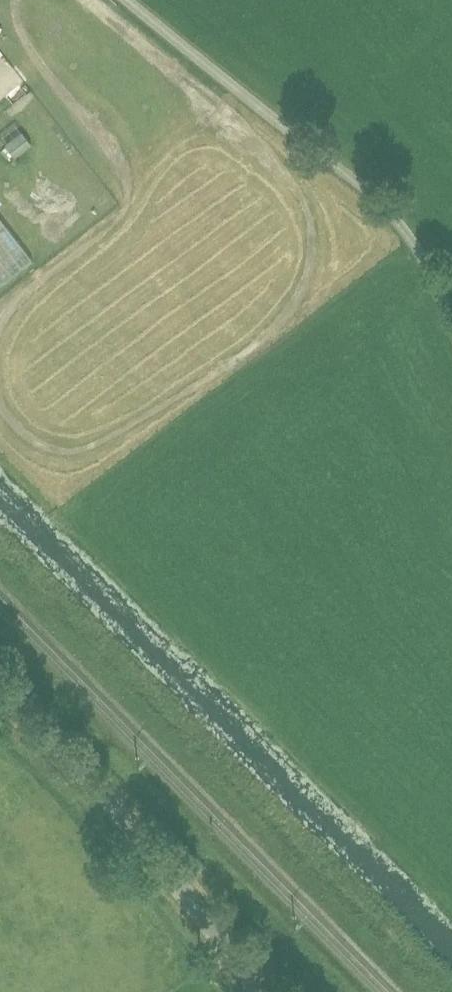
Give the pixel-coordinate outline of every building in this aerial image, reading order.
[(0,35),(0,38),(5,44),(21,32),(14,24),(0,35)] [(33,260),(0,217),(0,285),(33,260)]
